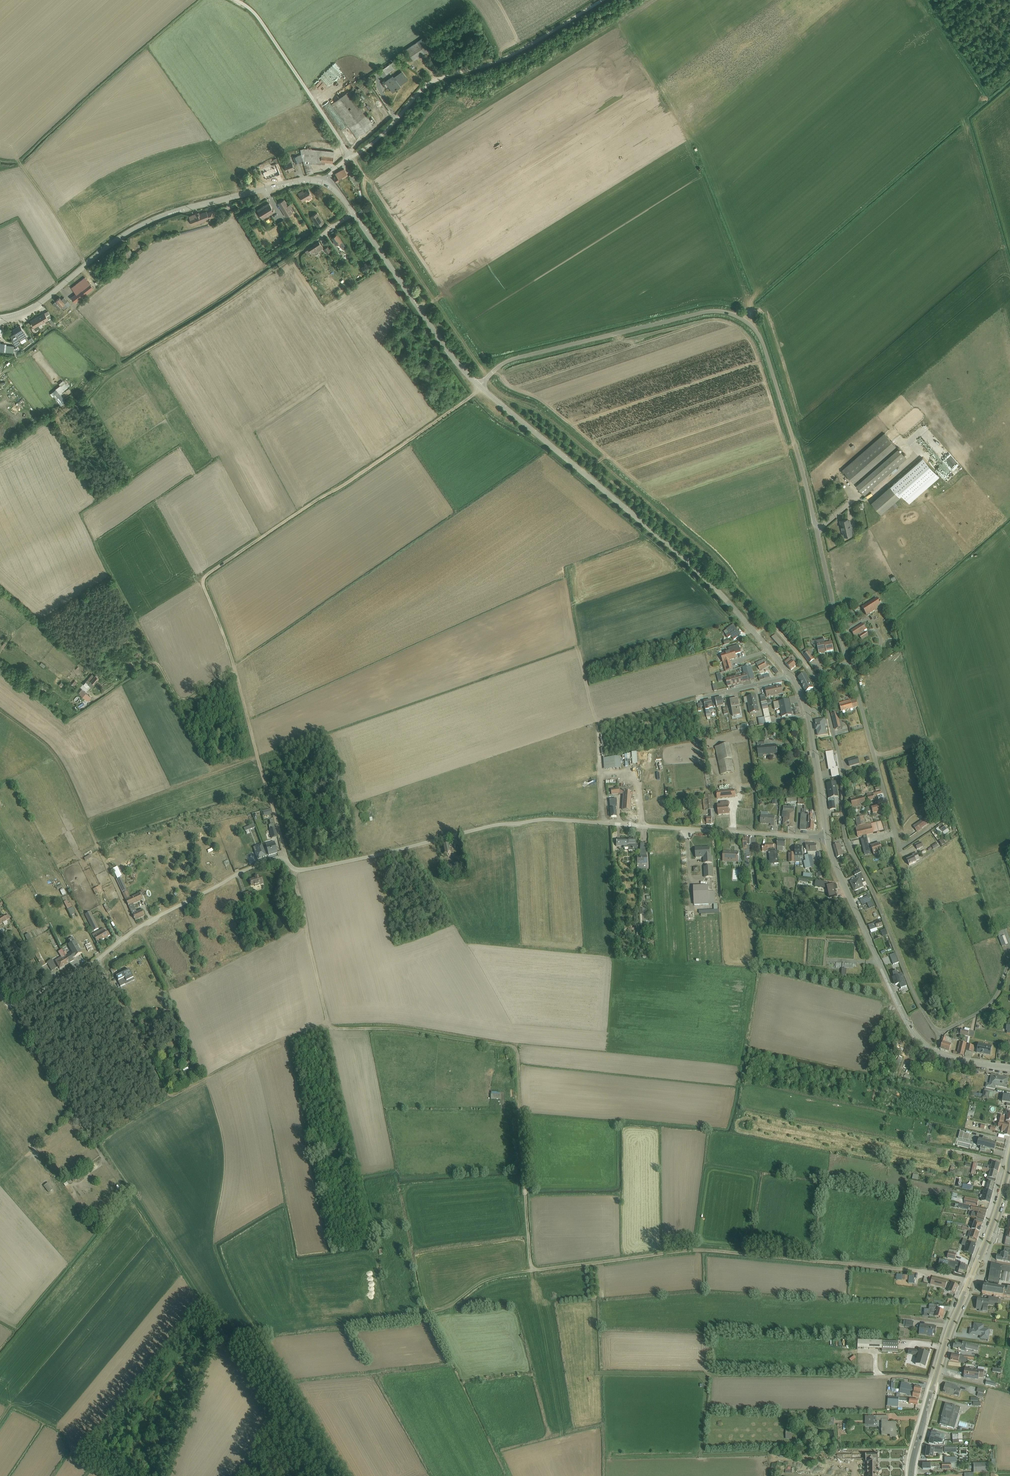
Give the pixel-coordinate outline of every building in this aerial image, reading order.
[(423,38),(404,51),(411,62),(413,61),(431,50),(423,38)] [(393,62),(383,69),(386,74),(397,67),(393,62)] [(385,82),(382,84),(386,89),(389,87),(393,92),(400,87),(399,86),(408,80),(402,72),(394,77),(393,76),(385,81),(385,82)] [(349,91),(332,105),(357,138),(375,124),(349,91)] [(349,129),(344,133),(352,143),(357,139),(349,129)] [(302,154),(303,160),(307,175),(314,173),(310,163),(325,164),(325,162),(333,163),(334,152),(312,149),(312,148),(307,147),(307,149),(304,148),(300,149),(302,154)] [(303,160),(302,154),(293,157),(295,163),(303,160)] [(287,162),(284,164),(287,171),(294,168),(291,159),(287,160),(287,162)] [(266,171),(263,172),(266,179),(280,174),(276,163),(272,165),(273,168),(270,169),(269,166),(265,167),(266,171)] [(337,177),(334,179),(336,183),(348,175),(344,169),(342,170),(335,173),(337,177)] [(353,172),(349,175),(355,186),(360,183),(359,181),(360,180),(357,175),(355,176),(353,172)] [(303,191),(298,194),(303,202),(307,199),(309,200),(311,198),(312,197),(312,196),(311,194),(309,190),(304,193),(303,191)] [(284,199),(277,203),(286,217),(293,213),(290,209),(293,208),(290,204),(288,205),(284,199)] [(262,208),(257,210),(263,219),(275,212),(269,203),(266,205),(261,207),(262,208)] [(196,213),(189,216),(193,225),(215,216),(213,210),(207,213),(207,211),(200,214),(199,212),(196,213)] [(317,213),(311,217),(318,227),(324,223),(317,213)] [(337,234),(332,238),(334,241),(333,241),(336,245),(337,245),(338,246),(340,245),(343,249),(346,247),(337,234)] [(313,246),(305,251),(308,255),(315,251),(316,253),(323,248),(319,242),(313,246)] [(129,247),(122,252),(128,260),(135,256),(129,247)] [(76,294),(71,297),(75,303),(94,288),(85,277),(71,288),(76,294)] [(62,307),(64,310),(70,304),(64,297),(62,299),(60,297),(56,301),(62,307)] [(45,313),(49,320),(52,325),(55,324),(48,311),(45,313)] [(49,320),(45,313),(30,321),(36,330),(40,328),(39,326),(49,320)] [(18,337),(13,340),(13,341),(16,346),(22,343),(21,341),(25,338),(27,336),(20,325),(13,330),(15,333),(18,337)] [(0,349),(0,351),(6,352),(6,351),(13,352),(14,351),(16,352),(17,351),(18,351),(20,349),(18,346),(15,348),(14,348),(15,346),(6,345),(7,344),(1,343),(0,349)] [(60,386),(56,389),(60,395),(65,392),(64,391),(68,387),(63,381),(59,384),(60,386)] [(843,470),(854,483),(896,446),(885,433),(843,470)] [(856,485),(864,495),(906,458),(898,449),(856,485)] [(872,503),(881,514),(900,497),(891,486),(872,503)] [(840,520),(842,530),(843,530),(845,536),(853,534),(850,523),(849,524),(848,519),(840,520)] [(862,608),(866,615),(869,613),(870,614),(882,606),(877,598),(862,608)] [(855,637),(866,630),(866,629),(863,623),(851,631),(855,637)] [(733,625),(724,632),(728,638),(731,636),(734,640),(740,635),(733,625)] [(860,636),(863,640),(870,635),(867,631),(860,636)] [(775,634),(772,638),(780,648),(782,646),(784,649),(786,647),(784,645),(784,644),(775,634)] [(817,642),(818,646),(817,646),(817,647),(817,649),(818,649),(819,654),(827,652),(826,652),(834,651),(832,643),(825,644),(824,640),(817,642)] [(728,645),(723,647),(725,651),(727,650),(728,652),(738,648),(736,642),(728,645)] [(801,654),(809,663),(814,659),(806,649),(801,654)] [(734,650),(718,656),(720,663),(730,660),(737,658),(734,650)] [(790,659),(785,663),(791,671),(796,666),(796,665),(798,664),(793,658),(791,660),(790,659)] [(764,659),(756,663),(760,670),(769,665),(766,661),(764,659)] [(730,660),(720,663),(722,668),(724,668),(726,672),(733,670),(730,660)] [(751,665),(747,667),(748,672),(748,673),(750,680),(755,678),(751,665)] [(746,673),(726,679),(728,686),(748,681),(748,680),(746,673)] [(92,674),(84,684),(88,688),(90,686),(92,687),(99,678),(96,675),(95,676),(92,674)] [(806,674),(798,678),(800,682),(806,692),(813,688),(806,674)] [(781,685),(765,689),(767,697),(783,694),(781,685)] [(82,689),(79,693),(88,702),(92,698),(82,689)] [(756,695),(747,697),(748,703),(750,714),(759,712),(756,695)] [(722,698),(715,700),(718,710),(717,710),(718,716),(722,716),(721,709),(723,709),(724,715),(728,714),(727,708),(723,708),(723,706),(724,706),(722,698)] [(730,700),(733,717),(741,715),(738,699),(731,700),(730,700)] [(790,700),(773,703),(774,710),(780,709),(782,718),(792,716),(790,708),(791,707),(790,700)] [(839,704),(841,712),(858,707),(856,700),(851,701),(839,704)] [(712,701),(704,702),(708,718),(712,717),(711,714),(709,714),(709,711),(714,710),(714,709),(713,709),(712,702),(712,701)] [(761,702),(765,717),(766,724),(771,722),(768,709),(769,709),(767,701),(766,701),(761,702)] [(832,714),(835,729),(841,728),(843,727),(840,712),(832,714)] [(816,726),(816,730),(817,730),(818,736),(827,734),(826,727),(828,727),(827,719),(820,720),(817,721),(816,721),(816,725),(816,726)] [(729,745),(715,747),(721,775),(734,771),(732,759),(733,759),(729,745)] [(777,745),(757,747),(758,757),(763,757),(763,754),(778,753),(777,745)] [(620,756),(603,758),(604,769),(621,768),(620,756)] [(834,756),(827,757),(829,769),(829,770),(831,769),(832,776),(832,777),(839,775),(838,767),(836,767),(835,762),(837,762),(836,756),(834,756)] [(848,761),(850,767),(859,764),(857,758),(848,761)] [(836,781),(827,783),(829,798),(834,797),(838,797),(836,781)] [(624,795),(622,810),(630,810),(631,797),(633,797),(633,789),(624,788),(624,795)] [(735,789),(716,791),(717,795),(717,798),(717,799),(735,797),(735,789)] [(867,795),(868,802),(875,800),(875,803),(878,802),(877,797),(876,797),(876,796),(876,795),(881,794),(881,791),(873,793),(873,795),(870,796),(870,794),(867,795)] [(701,822),(696,823),(696,824),(701,824),(701,823),(707,823),(707,825),(712,825),(712,824),(715,824),(715,818),(714,809),(714,810),(712,794),(708,795),(708,793),(706,793),(704,795),(704,798),(703,798),(704,810),(709,810),(710,817),(707,817),(707,818),(701,817),(701,822)] [(866,802),(865,797),(854,800),(854,798),(850,798),(852,803),(850,804),(850,806),(866,802)] [(721,805),(718,805),(719,815),(730,814),(729,806),(730,804),(730,802),(729,801),(720,802),(721,805)] [(783,811),(782,817),(784,817),(784,820),(783,825),(790,825),(790,827),(793,827),(794,807),(784,806),(783,811)] [(867,812),(870,811),(872,811),(873,814),(881,812),(879,806),(872,808),(871,807),(866,808),(867,812)] [(768,812),(760,811),(760,812),(761,812),(760,823),(771,824),(771,825),(774,826),(775,815),(768,815),(768,812)] [(801,814),(800,829),(801,829),(807,829),(808,815),(801,814)] [(917,832),(934,821),(930,815),(913,827),(917,832)] [(857,826),(866,825),(864,817),(855,818),(857,826)] [(938,826),(940,829),(939,830),(941,832),(942,832),(942,833),(947,829),(945,826),(944,827),(941,823),(938,826)] [(274,824),(269,825),(270,830),(269,830),(271,839),(278,837),(276,829),(275,829),(274,824)] [(871,824),(856,828),(858,837),(873,834),(871,824)] [(622,839),(616,839),(616,846),(624,846),(624,849),(625,849),(625,850),(628,850),(628,851),(629,851),(629,852),(633,851),(636,851),(636,850),(637,850),(637,843),(636,844),(636,839),(622,839)] [(785,840),(777,840),(778,849),(778,851),(783,851),(783,847),(785,847),(785,840)] [(447,842),(443,843),(445,854),(444,855),(447,857),(448,856),(449,856),(451,853),(450,853),(447,842)] [(274,843),(266,845),(269,855),(277,853),(274,843)] [(640,856),(637,856),(637,864),(647,863),(646,855),(646,851),(645,851),(645,843),(641,843),(640,851),(640,854),(640,856)] [(871,846),(874,855),(883,852),(880,843),(871,846)] [(765,846),(762,846),(762,851),(769,851),(770,864),(778,863),(778,851),(778,849),(776,850),(776,844),(765,844),(765,846)] [(816,844),(806,844),(808,855),(811,866),(813,866),(812,859),(813,859),(812,855),(815,855),(815,851),(816,851),(816,844)] [(840,844),(834,845),(837,858),(846,856),(844,850),(842,851),(841,847),(840,844)] [(257,852),(255,852),(258,860),(266,856),(262,845),(255,847),(257,852)] [(802,846),(795,846),(795,853),(795,862),(801,862),(801,857),(803,857),(803,852),(802,852),(802,846)] [(700,847),(695,847),(696,858),(703,857),(704,863),(712,863),(712,855),(710,856),(710,847),(700,848),(700,847)] [(723,851),(723,862),(738,862),(739,852),(723,851)] [(907,860),(909,866),(916,862),(916,861),(920,859),(917,853),(912,856),(913,857),(907,860)] [(712,866),(704,867),(705,878),(713,877),(712,866)] [(855,872),(854,873),(855,876),(856,875),(857,879),(863,877),(860,869),(857,871),(855,872)] [(254,879),(250,880),(252,887),(255,886),(255,887),(264,884),(262,878),(259,878),(258,876),(253,878),(254,879)] [(857,879),(851,882),(852,885),(853,887),(855,891),(864,887),(864,886),(863,884),(866,882),(863,877),(857,879)] [(120,878),(116,880),(125,900),(130,898),(127,892),(120,878)] [(816,881),(815,887),(827,889),(829,898),(836,896),(835,891),(836,891),(834,883),(828,885),(829,883),(816,881)] [(708,885),(694,886),(694,905),(716,904),(715,891),(709,891),(708,885)] [(99,887),(93,890),(96,895),(102,892),(99,887)] [(250,891),(243,894),(245,899),(252,896),(250,891)] [(140,894),(126,900),(132,915),(133,915),(135,921),(145,916),(142,910),(137,912),(134,905),(143,901),(140,894)] [(869,896),(860,900),(862,906),(867,903),(869,908),(874,906),(869,896)] [(67,901),(64,903),(71,916),(76,914),(70,903),(69,904),(67,901)] [(645,908),(640,908),(641,932),(642,933),(645,933),(644,924),(646,924),(646,923),(649,923),(649,920),(646,920),(645,908)] [(91,912),(85,915),(93,932),(99,929),(91,912)] [(0,917),(0,925),(3,923),(5,926),(8,924),(7,921),(10,919),(8,915),(4,917),(3,915),(0,917)] [(875,923),(868,925),(870,930),(877,928),(883,926),(881,922),(875,924),(875,923)] [(103,929),(92,935),(94,938),(98,944),(110,936),(108,932),(106,933),(103,929)] [(29,934),(25,936),(42,967),(46,965),(29,934)] [(72,952),(65,956),(70,964),(74,961),(73,959),(82,954),(78,946),(79,946),(76,941),(75,942),(73,938),(69,940),(71,944),(68,946),(72,952)] [(12,946),(5,950),(8,955),(15,951),(12,946)] [(61,958),(55,961),(60,969),(70,964),(65,956),(62,950),(58,953),(61,958)] [(895,953),(890,956),(893,965),(899,962),(895,953)] [(52,960),(47,963),(52,972),(57,969),(52,960)] [(842,968),(855,967),(854,961),(845,961),(844,960),(834,961),(834,968),(842,968)] [(130,971),(119,976),(121,980),(125,978),(127,982),(133,979),(130,971)] [(903,975),(893,978),(895,983),(896,983),(896,985),(899,984),(901,989),(907,987),(903,975)] [(959,1029),(957,1034),(959,1035),(965,1036),(968,1038),(968,1037),(970,1037),(974,1038),(975,1032),(970,1031),(970,1029),(965,1028),(964,1031),(959,1029)] [(941,1049),(940,1049),(944,1051),(949,1052),(952,1044),(947,1043),(948,1038),(943,1036),(941,1041),(943,1042),(941,1049)] [(953,1054),(954,1054),(958,1055),(964,1056),(966,1044),(960,1042),(957,1052),(954,1051),(953,1054)] [(978,1044),(977,1053),(981,1054),(984,1054),(990,1055),(992,1046),(978,1044)] [(181,1053),(175,1056),(177,1059),(180,1057),(180,1059),(189,1055),(187,1049),(180,1051),(181,1053)] [(899,1056),(894,1066),(898,1068),(903,1058),(899,1056)] [(986,1083),(986,1088),(995,1090),(996,1086),(1006,1088),(1007,1084),(1008,1078),(1008,1079),(1002,1077),(999,1076),(999,1077),(992,1075),(990,1084),(986,1083)] [(998,1122),(999,1122),(998,1127),(1002,1128),(1001,1131),(1005,1132),(1004,1135),(1009,1136),(1009,1125),(1004,1123),(1005,1116),(999,1115),(998,1122)] [(960,1131),(958,1138),(962,1139),(969,1140),(970,1134),(964,1133),(964,1132),(960,1131)] [(979,1139),(977,1146),(981,1147),(980,1150),(985,1151),(986,1148),(994,1150),(996,1143),(988,1141),(989,1139),(984,1137),(983,1140),(979,1139)] [(984,1165),(983,1168),(998,1172),(1000,1164),(992,1162),(991,1166),(984,1165)] [(974,1163),(971,1173),(975,1174),(976,1170),(977,1166),(982,1168),(983,1165),(974,1163)] [(977,1166),(976,1170),(980,1171),(980,1170),(982,1170),(982,1171),(986,1172),(987,1172),(988,1172),(987,1175),(989,1176),(989,1178),(988,1177),(987,1180),(995,1182),(998,1172),(983,1168),(982,1168),(977,1166)] [(48,1182),(44,1186),(48,1192),(53,1188),(48,1182)] [(987,1182),(985,1190),(993,1192),(995,1184),(987,1182)] [(984,1190),(981,1201),(990,1203),(993,1192),(985,1190),(984,1190)] [(953,1193),(951,1202),(959,1204),(964,1204),(965,1197),(957,1196),(958,1194),(953,1193)] [(965,1197),(964,1204),(978,1207),(978,1206),(977,1206),(978,1201),(978,1200),(965,1197)] [(959,1204),(959,1208),(963,1208),(963,1209),(973,1211),(973,1212),(971,1216),(971,1217),(984,1221),(984,1220),(985,1219),(986,1217),(985,1216),(988,1209),(978,1207),(964,1204),(959,1204)] [(953,1222),(953,1225),(958,1226),(963,1227),(980,1233),(983,1224),(976,1221),(975,1221),(973,1228),(964,1224),(953,1222)] [(958,1226),(957,1228),(962,1229),(969,1231),(968,1237),(969,1237),(969,1238),(977,1240),(980,1233),(963,1227),(958,1226)] [(966,1246),(964,1252),(973,1255),(975,1246),(976,1243),(968,1240),(966,1246)] [(997,1260),(1007,1262),(1007,1261),(1009,1262),(1009,1248),(1005,1248),(1004,1253),(1002,1253),(1001,1257),(997,1256),(997,1260)] [(937,1258),(936,1261),(939,1261),(938,1266),(948,1268),(948,1269),(955,1271),(956,1267),(960,1268),(959,1271),(958,1274),(963,1275),(964,1272),(967,1273),(969,1267),(965,1266),(966,1265),(937,1258)] [(988,1281),(999,1283),(1001,1271),(1004,1272),(1009,1273),(1009,1267),(991,1263),(988,1281)] [(932,1278),(930,1285),(945,1289),(947,1282),(932,1278)] [(950,1282),(948,1288),(949,1289),(948,1291),(955,1294),(959,1286),(950,1282)] [(982,1293),(1009,1297),(1009,1288),(1008,1287),(1004,1287),(984,1284),(982,1293)] [(978,1300),(977,1309),(980,1309),(979,1311),(988,1313),(989,1306),(997,1307),(997,1306),(1000,1307),(1001,1300),(998,1299),(999,1298),(989,1297),(988,1301),(978,1300)] [(924,1309),(924,1316),(930,1317),(930,1314),(935,1315),(934,1316),(940,1318),(940,1319),(943,1320),(945,1311),(937,1309),(938,1305),(929,1305),(929,1309),(924,1309)] [(970,1329),(970,1335),(980,1336),(980,1339),(989,1341),(990,1329),(984,1328),(984,1325),(975,1324),(974,1330),(970,1329)] [(920,1325),(919,1333),(933,1335),(933,1334),(936,1334),(937,1326),(936,1326),(936,1327),(931,1326),(920,1325)] [(882,1349),(882,1352),(898,1352),(898,1342),(858,1340),(858,1348),(882,1349)] [(953,1345),(953,1347),(954,1347),(954,1349),(965,1351),(966,1348),(978,1351),(979,1347),(963,1342),(962,1344),(955,1342),(955,1344),(954,1345),(953,1345)] [(909,1351),(907,1351),(907,1354),(909,1354),(909,1355),(918,1355),(916,1365),(925,1368),(930,1354),(920,1351),(909,1350),(909,1351)] [(952,1354),(951,1360),(962,1362),(964,1362),(966,1362),(967,1361),(968,1359),(976,1360),(976,1357),(960,1355),(960,1356),(952,1354)] [(965,1368),(964,1378),(979,1380),(979,1378),(983,1378),(983,1377),(986,1378),(986,1372),(984,1372),(984,1370),(974,1369),(974,1368),(970,1367),(970,1368),(965,1368)] [(900,1390),(921,1393),(922,1388),(915,1386),(909,1385),(909,1383),(902,1382),(900,1390)] [(946,1384),(944,1393),(959,1397),(961,1390),(958,1389),(958,1387),(950,1384),(949,1385),(946,1384)] [(921,1393),(900,1390),(899,1393),(909,1395),(909,1396),(913,1397),(920,1399),(921,1393)] [(888,1396),(887,1405),(898,1407),(899,1400),(910,1402),(909,1404),(918,1405),(918,1400),(888,1396)] [(941,1421),(940,1424),(942,1425),(941,1425),(945,1427),(946,1426),(950,1427),(952,1419),(951,1419),(953,1413),(959,1414),(961,1408),(945,1403),(945,1404),(946,1404),(942,1416),(943,1417),(941,1421)] [(888,1416),(865,1416),(865,1425),(874,1425),(874,1421),(881,1421),(881,1435),(890,1435),(890,1437),(896,1437),(896,1436),(897,1436),(898,1436),(896,1433),(896,1431),(897,1430),(898,1430),(896,1428),(896,1423),(888,1423),(888,1416)] [(932,1432),(931,1437),(943,1440),(944,1440),(945,1435),(936,1432),(936,1433),(932,1432)] [(926,1456),(926,1457),(934,1458),(934,1452),(942,1453),(943,1448),(937,1447),(935,1447),(934,1447),(934,1449),(927,1448),(926,1456)] [(866,1454),(866,1463),(867,1463),(868,1475),(879,1475),(879,1472),(879,1473),(880,1473),(881,1473),(881,1472),(881,1471),(880,1471),(879,1471),(878,1455),(879,1454),(878,1454),(866,1454)] [(991,1463),(974,1463),(974,1473),(989,1472),(989,1468),(991,1468),(991,1463)]
